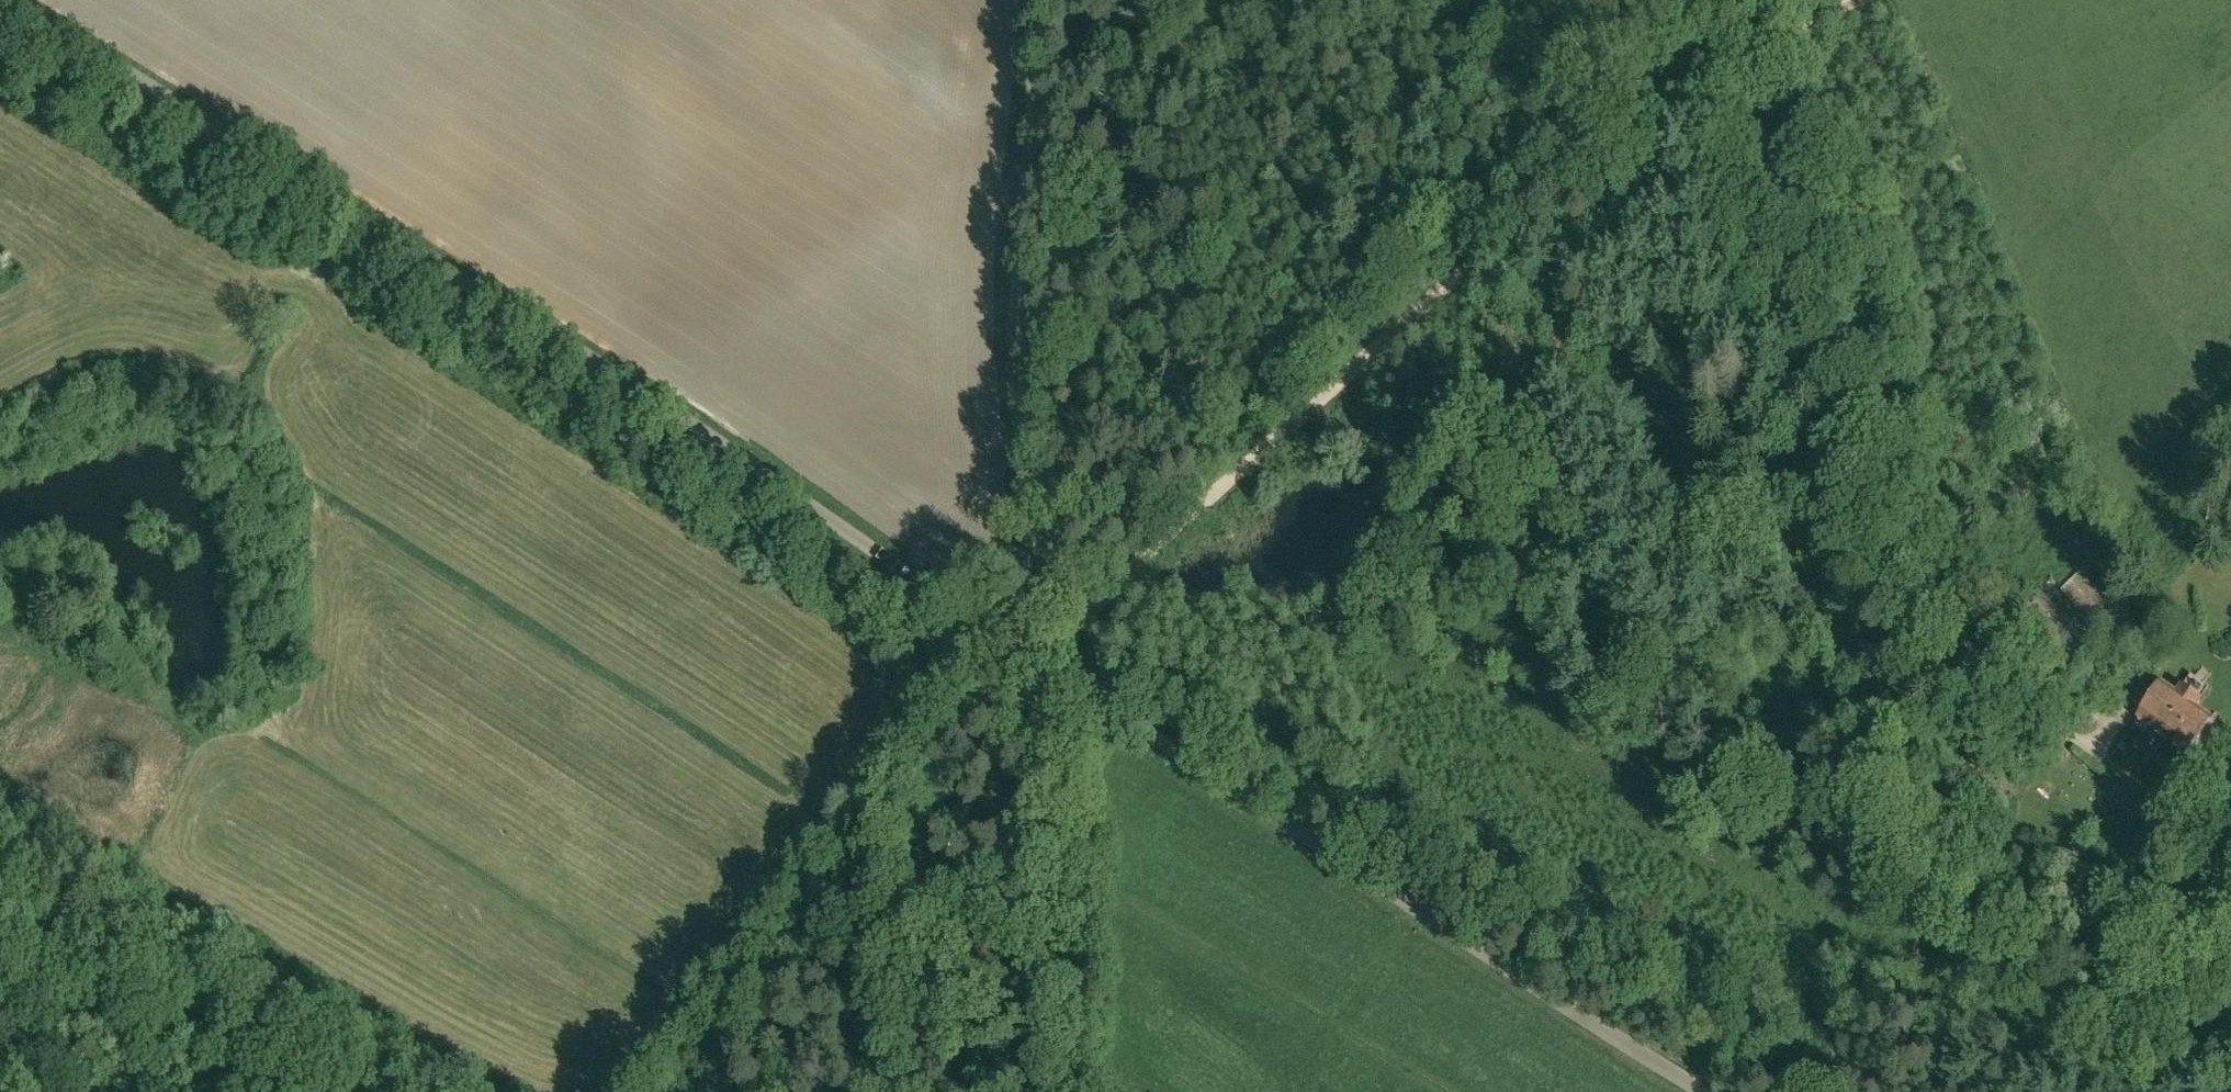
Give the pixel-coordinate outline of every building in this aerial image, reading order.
[(2031,616),(2056,640),(2072,624),(2048,599),(2037,589),(2021,606),(2031,616)] [(2160,684),(2138,717),(2188,751),(2211,719),(2196,709),(2200,701),(2181,688),(2176,695),(2160,684)]
